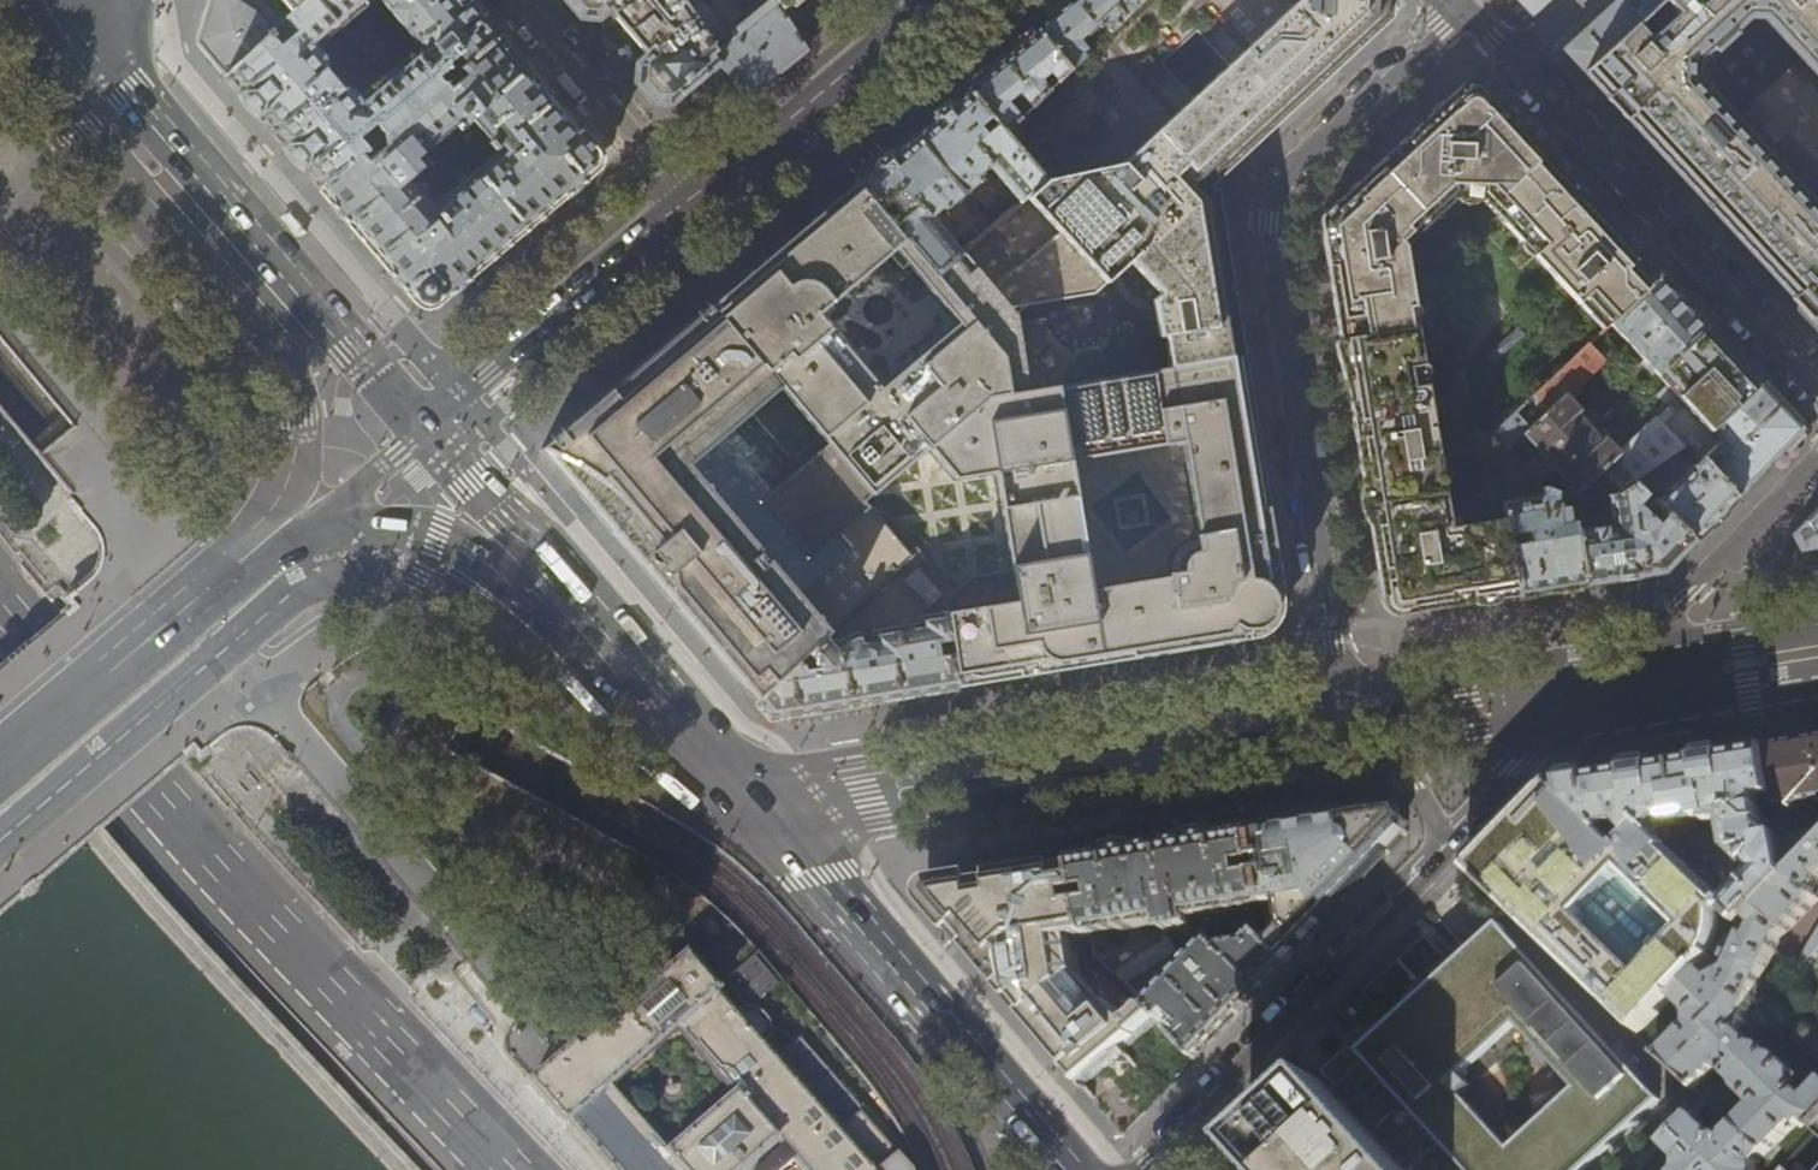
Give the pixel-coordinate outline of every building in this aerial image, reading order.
[(226,75),(269,34),(274,29),(258,12),(239,1),(237,0),(210,0),(197,41),(204,48),(222,70),(226,75)] [(291,12),(285,18),(295,30),(288,36),(278,45),(269,34),(226,75),(270,127),(321,187),(455,73),(448,65),(459,56),(466,64),(500,34),(487,19),(472,0),(304,0),(291,12)] [(291,12),(304,0),(280,0),(291,12)] [(581,17),(597,20),(601,25),(601,33),(601,36),(603,41),(604,45),(609,52),(612,55),(620,59),(624,61),(632,62),(636,66),(635,82),(652,102),(670,104),(694,83),(718,63),(712,56),(716,53),(681,0),(566,0),(581,17)] [(782,11),(774,0),(770,0),(731,34),(701,0),(681,0),(716,53),(712,56),(718,63),(748,98),(778,73),(806,49),(796,34),(782,11)] [(782,11),(784,9),(794,0),(774,0),(782,11)] [(1160,292),(1154,299),(1160,335),(1166,334),(1172,368),(1244,356),(1236,308),(1224,233),(1216,182),(1241,158),(1310,96),(1371,40),(1409,5),(1404,0),(1138,0),(1134,4),(1085,52),(1069,68),(1005,131),(1045,179),(1019,201),(989,227),(963,249),(1013,307),(1091,294),(1129,260),(1160,292)] [(1130,0),(1072,0),(1043,25),(1037,30),(1069,68),(1085,52),(1134,4),(1130,0)] [(1524,7),(1532,15),(1548,0),(1517,0),(1524,7)] [(1642,17),(1628,0),(1617,0),(1604,12),(1594,21),(1565,48),(1563,49),(1572,59),(1583,71),(1642,17)] [(1739,240),(1783,288),(1817,325),(1817,206),(1696,79),(1695,62),(1712,47),(1715,51),(1734,32),(1732,29),(1747,15),(1761,15),(1817,73),(1817,0),(1660,0),(1642,17),(1583,71),(1610,100),(1650,143),(1695,191),(1739,240)] [(1660,0),(1628,0),(1642,17),(1660,0)] [(968,88),(991,115),(998,123),(1005,131),(1069,68),(1037,30),(1028,38),(968,88)] [(455,73),(321,187),(371,247),(417,302),(437,303),(451,291),(493,256),(516,237),(537,220),(584,180),(592,173),(596,170),(596,150),(522,61),(506,41),(500,34),(466,64),(455,73)] [(1489,92),(1481,83),(1476,82),(1472,81),(1465,83),(1456,91),(1464,98),(1467,96),(1470,96),(1473,97),(1479,100),(1480,101),(1489,92)] [(977,127),(991,115),(968,88),(927,122),(913,135),(962,195),(975,185),(977,183),(978,181),(978,178),(977,176),(989,166),(1019,201),(1045,179),(1005,131),(998,123),(984,135),(977,127)] [(1604,216),(1489,92),(1480,101),(1479,100),(1473,97),(1470,96),(1467,96),(1464,98),(1456,91),(1356,183),(1320,217),(1326,253),(1336,318),(1351,408),(1365,496),(1379,586),(1381,599),(1389,599),(1400,608),(1401,613),(1448,606),(1518,596),(1515,575),(1505,518),(1450,525),(1403,242),(1454,198),(1484,202),(1604,330),(1611,323),(1660,277),(1646,261),(1604,216)] [(898,147),(858,181),(880,208),(890,199),(897,208),(887,217),(934,274),(956,256),(959,252),(928,216),(938,208),(941,210),(945,210),(962,195),(913,135),(898,147)] [(858,181),(848,190),(840,196),(747,275),(711,306),(779,386),(821,434),(873,494),(928,447),(931,451),(993,398),(1027,393),(1015,314),(1009,308),(1013,307),(963,249),(959,252),(956,256),(934,274),(887,217),(880,208),(858,181)] [(1605,440),(1578,413),(1582,410),(1569,396),(1606,362),(1589,344),(1494,434),(1540,481),(1542,483),(1545,486),(1560,491),(1568,492),(1586,492),(1601,493),(1608,494),(1624,487),(1634,481),(1676,452),(1684,446),(1691,442),(1710,429),(1759,384),(1712,333),(1699,319),(1660,277),(1611,323),(1633,347),(1626,353),(1639,366),(1645,360),(1668,384),(1659,392),(1666,400),(1655,411),(1659,415),(1622,450),(1609,437),(1605,440)] [(792,459),(750,411),(779,386),(711,306),(695,319),(680,332),(642,364),(540,450),(545,452),(577,469),(602,486),(621,502),(634,515),(643,525),(654,538),(663,554),(672,573),(678,592),(680,605),(680,612),(705,640),(756,701),(829,634),(908,562),(912,558),(919,551),(873,494),(821,434),(792,459)] [(917,572),(940,597),(942,598),(944,614),(951,657),(956,687),(1007,679),(1034,675),(1114,662),(1211,646),(1252,639),(1249,628),(1256,626),(1262,622),(1267,618),(1270,613),(1273,607),(1274,603),(1285,605),(1281,582),(1270,510),(1259,446),(1248,378),(1244,356),(1172,368),(1027,393),(993,398),(931,451),(955,480),(995,473),(1008,549),(978,575),(970,576),(954,590),(919,551),(912,558),(908,562),(917,572)] [(1766,382),(1762,386),(1759,384),(1710,429),(1691,442),(1696,449),(1702,455),(1736,497),(1742,491),(1801,429),(1788,415),(1792,411),(1766,382)] [(1535,486),(1540,481),(1494,434),(1492,436),(1501,490),(1510,489),(1508,481),(1527,478),(1535,486)] [(1691,442),(1684,446),(1691,454),(1696,449),(1691,442)] [(1689,468),(1685,464),(1687,463),(1676,452),(1634,481),(1694,540),(1730,503),(1736,497),(1702,455),(1689,468)] [(1624,487),(1608,494),(1612,523),(1574,529),(1583,585),(1593,583),(1664,572),(1691,544),(1694,540),(1634,481),(1624,487)] [(1570,505),(1568,492),(1560,491),(1545,486),(1542,483),(1539,494),(1502,500),(1505,518),(1515,575),(1518,596),(1574,586),(1583,585),(1574,529),(1572,519),(1559,521),(1557,507),(1570,505)] [(1601,503),(1601,493),(1586,492),(1587,505),(1601,503)] [(1804,548),(1817,546),(1817,509),(1796,533),(1804,548)] [(663,554),(654,538),(643,525),(634,515),(613,532),(680,612),(680,605),(678,592),(672,573),(663,554)] [(907,582),(929,607),(940,597),(917,572),(907,582)] [(1400,608),(1389,599),(1381,599),(1385,606),(1387,609),(1392,612),(1395,613),(1401,613),(1400,608)] [(1276,627),(1279,623),(1281,619),(1283,613),(1285,605),(1274,603),(1273,607),(1270,613),(1267,618),(1262,622),(1256,626),(1249,628),(1252,639),(1258,637),(1262,636),(1267,634),(1271,631),(1276,627)] [(956,687),(951,657),(944,614),(918,618),(919,624),(852,635),(836,642),(829,634),(756,701),(762,708),(770,718),(794,714),(867,702),(874,701),(956,687)] [(796,724),(875,711),(874,701),(867,702),(794,714),(796,724)] [(1797,744),(1808,801),(1817,799),(1817,740),(1797,744)] [(1552,783),(1606,834),(1608,832),(1608,829),(1624,827),(1636,839),(1646,829),(1682,823),(1707,820),(1708,823),(1745,817),(1750,845),(1768,856),(1739,890),(1744,894),(1760,907),(1792,876),(1817,849),(1815,829),(1799,831),(1794,803),(1808,801),(1797,744),(1706,758),(1608,774),(1552,783)] [(1606,834),(1552,783),(1502,836),(1469,869),(1639,1033),(1664,1028),(1696,999),(1726,966),(1733,957),(1739,948),(1742,938),(1744,928),(1745,918),(1745,909),(1744,902),(1744,894),(1739,890),(1695,846),(1699,842),(1682,823),(1646,829),(1636,839),(1623,851),(1606,834)] [(1376,867),(1409,833),(1394,810),(1357,816),(1287,827),(1256,832),(1270,907),(1273,926),(1273,929),(1271,933),(1269,935),(1264,937),(1289,962),(1314,936),(1318,926),(1376,867)] [(1167,846),(1081,860),(1094,936),(1169,924),(1170,933),(1197,929),(1196,919),(1270,907),(1256,832),(1167,846)] [(1792,876),(1760,907),(1773,919),(1772,931),(1766,931),(1754,962),(1735,973),(1726,966),(1696,999),(1706,1009),(1708,1022),(1682,1051),(1719,1083),(1737,1063),(1759,1082),(1755,1086),(1766,1097),(1739,1126),(1770,1153),(1799,1124),(1804,1128),(1808,1124),(1817,1132),(1817,1087),(1814,1083),(1817,1071),(1817,1067),(1801,1051),(1795,1049),(1786,1042),(1777,1040),(1760,1023),(1812,923),(1817,917),(1817,849),(1792,876)] [(1094,936),(1081,860),(1002,873),(941,883),(936,884),(933,886),(929,892),(927,899),(929,905),(972,956),(1028,1022),(1079,976),(1074,940),(1094,936)] [(1351,1111),(1325,1084),(1284,1121),(1248,1153),(1263,1169),(1407,1169),(1440,1141),(1467,1169),(1582,1169),(1658,1102),(1500,927),(1480,946),(1418,1001),(1360,1053),(1375,1069),(1367,1077),(1360,1071),(1353,1078),(1347,1083),(1362,1100),(1351,1111)] [(1212,944),(1151,1008),(1161,1018),(1197,1057),(1240,1013),(1289,962),(1264,937),(1260,935),(1252,943),(1224,948),(1219,943),(1212,944)] [(1817,960),(1817,959),(1817,938),(1808,954),(1817,960)] [(1169,940),(1117,975),(1127,985),(1176,950),(1171,943),(1169,940)] [(778,984),(753,955),(723,980),(740,999),(760,999),(778,984)] [(911,1169),(799,1041),(782,1056),(769,1041),(772,1039),(772,1031),(771,1028),(768,1021),(765,1017),(757,1012),(746,1009),(737,1016),(717,993),(720,991),(689,957),(602,1032),(580,1051),(576,1047),(526,1085),(565,1129),(568,1126),(606,1169),(787,1169),(794,1164),(782,1151),(784,1149),(803,1169),(912,1169),(911,1169)] [(1128,1025),(1115,1007),(1108,1009),(1079,976),(1028,1022),(1053,1052),(1083,1086),(1161,1018),(1151,1008),(1149,1006),(1128,1025)] [(1779,1016),(1796,1030),(1807,1016),(1790,1002),(1779,1016)] [(1140,1116),(1175,1080),(1197,1057),(1161,1018),(1083,1086),(1100,1107),(1123,1134),(1140,1116)] [(1375,1069),(1360,1053),(1352,1043),(1318,1076),(1325,1084),(1351,1111),(1362,1100),(1347,1083),(1353,1078),(1360,1071),(1367,1077),(1375,1069)] [(1770,1153),(1739,1126),(1729,1137),(1719,1137),(1696,1115),(1666,1146),(1684,1163),(1683,1169),(1682,1169),(1759,1169),(1759,1168),(1757,1166),(1770,1153)]
